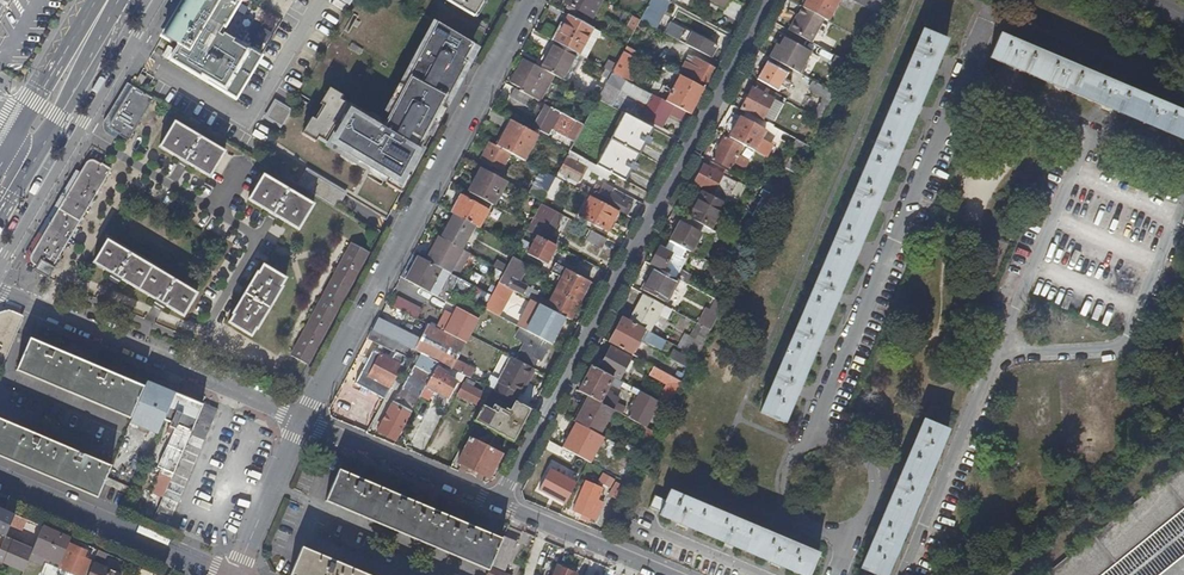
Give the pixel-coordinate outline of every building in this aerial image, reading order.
[(264,59),(219,32),(239,0),(188,0),(162,42),(178,51),(170,64),(236,104),(264,59)] [(468,13),(476,0),(447,0),(468,13)] [(599,0),(564,0),(562,5),(589,20),(599,0)] [(638,21),(646,26),(660,0),(650,0),(638,21)] [(646,26),(655,30),(668,4),(661,0),(660,0),(646,26)] [(706,1),(722,9),(727,0),(707,0),(706,1)] [(801,9),(821,20),(826,23),(839,0),(805,0),(801,9)] [(878,17),(886,1),(884,0),(847,0),(878,17)] [(808,44),(821,20),(801,9),(800,9),(796,15),(799,17),(789,36),(807,45),(808,44)] [(799,17),(796,15),(786,34),(789,36),(799,17)] [(566,16),(551,43),(572,54),(576,56),(590,29),(566,16)] [(633,31),(638,21),(632,18),(627,28),(633,31)] [(667,23),(661,34),(709,60),(715,49),(667,23)] [(330,88),(304,133),(394,184),(473,45),(437,25),(384,118),(330,88)] [(923,26),(759,410),(782,420),(946,36),(923,26)] [(999,30),(989,55),(1183,139),(1183,110),(999,30)] [(776,46),(768,60),(798,76),(803,67),(800,66),(807,54),(782,40),(778,47),(776,46)] [(551,43),(550,42),(535,69),(551,78),(557,81),(563,70),(567,72),(572,64),(567,62),(572,54),(551,43)] [(624,47),(609,74),(621,80),(635,54),(624,47)] [(678,77),(702,90),(712,72),(691,61),(688,67),(682,65),(677,76),(678,77)] [(535,69),(521,62),(511,80),(508,78),(504,84),(513,89),(512,90),(514,91),(529,100),(537,104),(551,78),(535,69)] [(785,75),(766,65),(757,81),(776,91),(779,87),(785,90),(789,84),(782,81),(785,75)] [(609,74),(595,101),(608,108),(612,100),(616,92),(629,98),(642,106),(635,118),(653,127),(656,120),(663,124),(667,116),(679,123),(684,114),(664,103),(621,80),(609,74)] [(688,116),(702,90),(678,77),(664,103),(684,114),(688,116)] [(835,96),(811,83),(806,92),(821,101),(812,118),(820,122),(835,96)] [(777,99),(753,86),(740,111),(761,122),(771,103),(774,105),(777,99)] [(141,96),(131,89),(118,112),(109,126),(111,131),(112,132),(116,134),(118,135),(116,138),(127,144),(153,100),(142,94),(141,96)] [(529,100),(514,91),(509,100),(524,109),(529,100)] [(629,98),(616,92),(612,100),(624,106),(629,98)] [(276,100),(266,119),(283,128),(294,110),(276,100)] [(771,103),(761,122),(771,128),(781,108),(774,105),(771,103)] [(536,131),(547,110),(543,107),(531,129),(536,131)] [(103,123),(104,134),(109,126),(118,112),(112,109),(103,123)] [(566,153),(580,128),(547,110),(536,131),(546,137),(548,133),(565,143),(561,151),(566,153)] [(640,152),(653,127),(635,118),(624,112),(611,137),(640,152)] [(656,120),(653,127),(659,131),(663,124),(656,120)] [(738,120),(728,140),(752,153),(762,134),(738,120)] [(534,136),(507,121),(492,148),(508,156),(519,162),(534,136)] [(223,152),(173,123),(158,149),(178,161),(177,162),(186,167),(187,166),(208,178),(223,152)] [(109,126),(104,134),(113,139),(116,134),(112,132),(111,131),(109,126)] [(626,180),(640,152),(611,137),(597,165),(626,180)] [(741,150),(722,139),(710,161),(729,171),(733,163),(738,155),(741,150)] [(492,148),(486,144),(476,160),(499,172),(508,156),(492,148)] [(566,153),(552,179),(559,182),(561,178),(573,185),(582,169),(570,162),(573,157),(566,153)] [(738,155),(733,163),(743,168),(747,160),(738,155)] [(722,169),(709,163),(706,169),(703,167),(693,185),(708,193),(719,174),(722,169)] [(31,264),(35,269),(41,261),(52,268),(110,171),(100,166),(99,167),(93,164),(86,164),(70,191),(30,257),(29,258),(31,264)] [(609,176),(589,166),(585,172),(602,181),(604,176),(608,178),(609,176)] [(337,206),(346,192),(310,169),(301,184),(337,206)] [(730,174),(722,169),(719,174),(728,179),(730,174)] [(503,183),(479,170),(466,194),(490,207),(503,183)] [(778,201),(792,175),(785,171),(770,196),(778,201)] [(311,205),(261,174),(245,200),(265,212),(264,214),(272,219),(273,217),(295,230),(311,205)] [(559,182),(552,179),(544,194),(542,197),(551,202),(561,183),(559,182)] [(600,185),(591,200),(616,214),(619,216),(624,206),(603,194),(606,189),(600,185)] [(525,195),(539,203),(542,197),(544,194),(530,187),(525,195)] [(29,258),(30,257),(70,191),(64,188),(25,254),(26,264),(29,258)] [(722,204),(700,192),(686,219),(707,230),(722,204)] [(458,195),(448,214),(449,215),(471,226),(475,229),(485,210),(458,195)] [(591,200),(587,198),(576,218),(605,234),(616,214),(591,200)] [(561,218),(538,205),(532,214),(542,220),(532,237),(546,245),(549,239),(561,218)] [(471,226),(449,215),(436,239),(458,250),(471,226)] [(686,219),(681,216),(667,242),(683,251),(699,260),(702,254),(691,248),(697,236),(708,241),(713,233),(707,230),(686,219)] [(532,237),(523,232),(519,239),(530,245),(524,256),(543,266),(553,248),(546,245),(532,237)] [(601,242),(588,235),(584,243),(597,250),(601,242)] [(436,239),(434,238),(430,245),(428,249),(461,266),(467,255),(458,250),(436,239)] [(549,239),(546,245),(553,248),(560,253),(564,246),(549,239)] [(194,294),(106,241),(92,264),(109,274),(107,277),(108,278),(107,279),(116,285),(117,283),(118,284),(120,281),(152,300),(150,303),(151,304),(150,305),(160,311),(161,309),(162,310),(164,307),(181,317),(194,294)] [(304,365),(366,251),(347,241),(285,355),(304,365)] [(658,248),(648,266),(654,269),(676,282),(688,288),(693,278),(677,270),(682,261),(679,259),(683,251),(667,242),(662,251),(658,248)] [(419,259),(422,261),(428,249),(425,247),(419,259)] [(461,266),(428,249),(422,261),(455,278),(461,266)] [(419,259),(414,257),(401,280),(445,303),(451,291),(471,301),(477,289),(455,278),(422,261),(419,259)] [(587,285),(552,266),(545,278),(549,280),(552,275),(560,279),(546,304),(539,300),(539,299),(515,285),(525,267),(508,259),(503,269),(501,273),(495,284),(561,320),(566,322),(587,285)] [(52,268),(41,261),(35,269),(33,273),(49,281),(56,270),(52,268)] [(489,267),(501,273),(503,269),(492,263),(489,267)] [(253,330),(278,288),(277,287),(282,279),(259,265),(254,273),(252,271),(242,289),(240,288),(235,297),(237,298),(227,315),(228,316),(224,324),(247,337),(252,329),(253,330)] [(676,282),(654,269),(642,292),(664,304),(676,282)] [(561,320),(495,284),(484,304),(481,308),(480,311),(514,329),(546,346),(561,320)] [(399,296),(393,306),(418,319),(424,309),(399,296)] [(661,307),(642,296),(627,323),(646,333),(661,307)] [(699,328),(707,332),(721,306),(712,301),(699,328)] [(437,333),(441,335),(455,309),(451,307),(437,333)] [(466,337),(476,319),(455,309),(441,335),(461,345),(466,337)] [(3,312),(0,313),(0,356),(16,317),(3,312)] [(374,318),(368,329),(370,330),(408,349),(410,351),(417,339),(374,318)] [(627,323),(618,318),(604,344),(627,356),(638,337),(644,341),(642,343),(658,352),(663,343),(646,333),(627,323)] [(437,333),(424,325),(417,339),(410,351),(420,355),(435,363),(448,370),(453,361),(461,345),(441,335),(437,333)] [(692,359),(707,332),(699,328),(693,325),(686,337),(682,335),(674,349),(692,359)] [(546,346),(514,329),(510,338),(520,343),(511,361),(529,370),(534,360),(538,362),(546,346)] [(381,400),(408,349),(370,330),(366,338),(391,352),(389,356),(380,351),(378,355),(370,351),(352,385),(381,400)] [(13,367),(126,415),(140,383),(28,334),(13,367)] [(608,350),(597,371),(617,381),(628,360),(608,350)] [(665,360),(685,371),(690,362),(670,351),(665,360)] [(423,387),(435,363),(420,355),(413,368),(412,367),(391,406),(389,404),(374,431),(393,442),(423,387)] [(511,361),(507,359),(496,380),(491,391),(512,402),(516,393),(519,394),(531,371),(529,370),(511,361)] [(453,361),(448,370),(462,377),(466,379),(470,370),(453,361)] [(448,370),(435,363),(423,387),(446,399),(452,387),(451,387),(454,380),(459,382),(462,377),(448,370)] [(678,384),(648,367),(643,375),(662,385),(653,402),(665,408),(678,384)] [(575,392),(576,392),(583,396),(610,412),(619,417),(622,410),(613,405),(616,400),(603,393),(607,386),(615,391),(619,384),(589,368),(575,392)] [(488,390),(491,391),(496,380),(488,376),(482,387),(485,388),(488,390)] [(481,404),(488,390),(485,388),(482,394),(470,388),(473,382),(466,379),(456,395),(479,407),(481,404)] [(146,383),(135,409),(146,414),(145,416),(153,419),(154,417),(162,420),(173,395),(146,383)] [(162,420),(161,422),(167,424),(166,426),(173,429),(166,445),(172,448),(161,473),(162,474),(154,492),(162,495),(201,404),(174,393),(173,395),(162,420)] [(635,394),(622,418),(644,431),(657,407),(635,394)] [(528,410),(512,402),(509,407),(502,403),(502,401),(500,400),(500,398),(495,396),(489,408),(481,404),(479,407),(471,423),(497,436),(490,450),(483,447),(485,442),(482,440),(480,445),(467,439),(455,464),(486,479),(488,475),(492,477),(528,410)] [(610,412),(583,396),(570,422),(597,437),(610,412)] [(219,411),(201,404),(162,495),(150,523),(168,530),(171,523),(219,411)] [(862,567),(881,574),(886,574),(948,426),(924,416),(862,567)] [(93,493),(101,475),(104,467),(0,424),(0,455),(93,493)] [(631,455),(638,459),(651,435),(644,431),(633,450),(631,455)] [(437,465),(446,469),(459,444),(451,440),(437,465)] [(624,445),(621,450),(631,455),(633,450),(624,445)] [(491,563),(500,541),(337,471),(325,500),(488,570),(491,563)] [(600,489),(584,480),(569,509),(579,514),(578,518),(584,521),(586,518),(591,520),(600,504),(594,500),(600,489)] [(619,486),(612,483),(606,496),(612,500),(619,486)] [(814,548),(664,486),(662,492),(657,504),(655,507),(805,569),(814,548)] [(40,527),(12,515),(7,525),(36,537),(40,527)] [(63,551),(68,539),(62,536),(57,548),(63,551)] [(1,562),(21,571),(29,554),(30,551),(15,545),(17,541),(8,537),(1,556),(3,557),(1,562)] [(57,548),(35,539),(30,551),(29,554),(57,565),(63,551),(57,548)] [(68,539),(63,551),(57,565),(55,568),(71,574),(80,574),(86,561),(72,555),(77,543),(68,539)] [(500,541),(491,563),(505,568),(514,546),(500,540),(500,541)] [(286,574),(369,574),(296,544),(283,574),(286,574)] [(104,554),(96,551),(93,557),(102,561),(104,554)] [(86,574),(119,574),(91,563),(86,574)] [(551,574),(573,574),(554,567),(551,574)]
